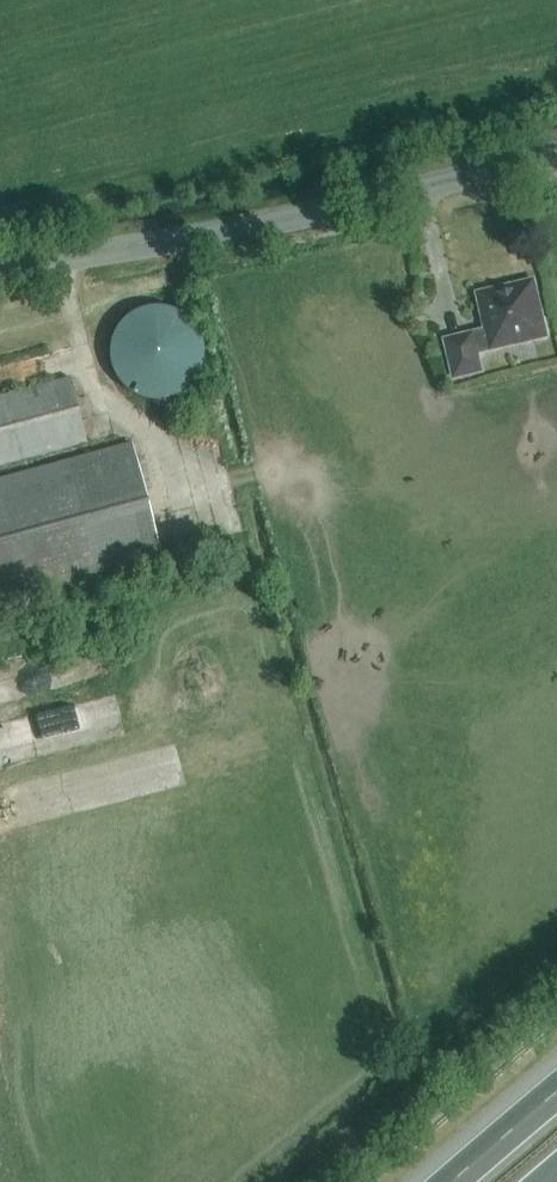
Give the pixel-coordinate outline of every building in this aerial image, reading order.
[(534,283),(483,295),(493,334),(452,343),(451,339),(450,339),(458,375),(482,370),(478,353),(512,345),(511,342),(529,338),(530,341),(550,336),(543,310),(540,310),(534,283)] [(152,306),(145,307),(139,309),(133,313),(127,317),(122,321),(118,327),(115,333),(112,339),(111,346),(110,352),(110,359),(111,366),(114,372),(117,378),(121,384),(125,389),(131,393),(137,397),(143,399),(150,401),(156,401),(163,401),(170,400),(176,398),(182,394),(188,390),(193,386),(197,380),(201,374),(203,368),(205,361),(205,355),(205,348),(204,341),(202,335),(198,329),(195,323),(190,318),(185,314),(179,310),(172,308),(166,306),(159,306),(152,306)] [(70,377),(0,396),(0,466),(87,443),(70,377)] [(163,560),(131,444),(0,480),(0,604),(163,560)] [(46,713),(52,736),(100,723),(94,700),(46,713)] [(0,725),(0,745),(19,742),(16,722),(0,725)]
